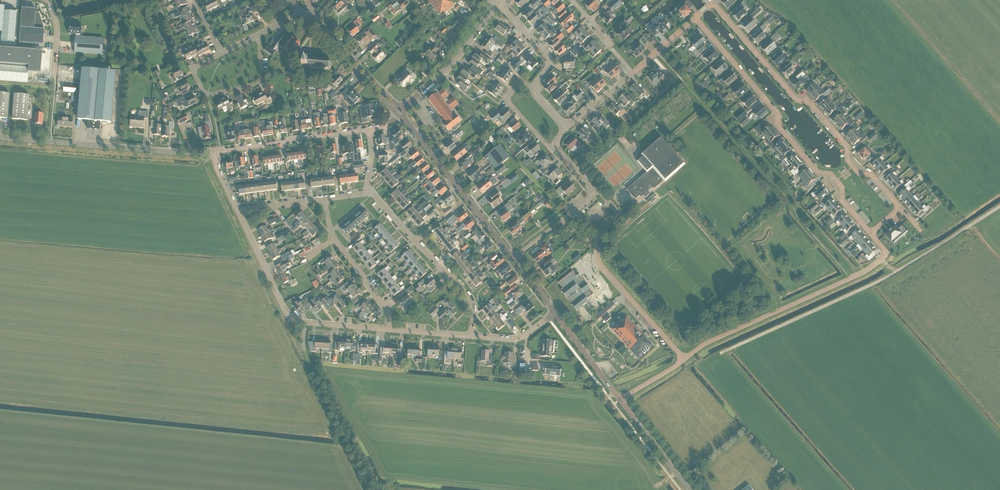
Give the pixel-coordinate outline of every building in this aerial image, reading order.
[(176,12),(182,9),(181,7),(187,4),(185,0),(180,0),(175,2),(177,6),(174,8),(176,12)] [(203,3),(207,12),(213,9),(208,0),(205,0),(205,1),(203,3)] [(213,9),(219,6),(216,1),(218,0),(208,0),(213,9)] [(341,0),(340,0),(332,7),(339,14),(345,8),(348,11),(351,9),(349,8),(347,5),(344,2),(344,3),(341,0)] [(406,0),(399,5),(391,12),(394,16),(399,11),(402,9),(401,8),(402,7),(402,8),(408,3),(406,0)] [(439,15),(443,12),(444,13),(455,4),(452,0),(427,0),(439,15)] [(465,0),(462,0),(461,1),(468,9),(469,8),(471,7),(465,0)] [(596,2),(599,0),(594,0),(587,6),(590,10),(591,9),(594,12),(600,6),(596,2)] [(617,0),(608,8),(613,13),(621,5),(617,0)] [(688,0),(680,7),(682,9),(678,12),(684,19),(691,13),(689,10),(693,6),(688,0)] [(722,2),(727,8),(736,1),(736,0),(725,0),(722,2)] [(391,12),(399,5),(397,3),(394,5),(393,4),(388,8),(391,12)] [(558,13),(565,7),(561,3),(555,9),(552,12),(555,14),(558,12),(558,13)] [(736,18),(739,21),(748,13),(744,9),(746,7),(743,3),(737,8),(739,10),(733,15),(734,16),(733,16),(735,18),(736,18)] [(239,10),(246,24),(255,20),(252,14),(253,13),(257,12),(254,6),(251,7),(252,11),(247,13),(245,7),(239,10)] [(549,14),(543,7),(540,9),(544,14),(542,15),(544,17),(549,14)] [(759,7),(752,14),(754,17),(761,10),(759,7)] [(22,8),(19,43),(43,45),(44,29),(43,29),(44,26),(39,13),(36,13),(36,9),(22,8)] [(182,15),(183,19),(193,14),(190,9),(183,12),(182,9),(176,12),(174,13),(176,18),(182,15)] [(523,15),(527,20),(534,14),(530,9),(523,15)] [(567,14),(564,11),(557,17),(560,20),(567,14)] [(609,16),(606,12),(604,14),(604,15),(602,17),(607,24),(609,22),(609,23),(613,19),(610,15),(609,16)] [(564,20),(562,22),(561,21),(559,23),(568,33),(574,29),(571,25),(570,26),(567,23),(574,18),(570,13),(564,19),(564,20)] [(180,25),(181,27),(193,21),(195,20),(193,14),(183,19),(185,22),(180,25)] [(532,25),(539,19),(534,15),(528,21),(532,25)] [(555,21),(549,15),(545,19),(551,26),(555,21)] [(633,19),(630,15),(625,20),(628,23),(633,19)] [(355,26),(348,31),(352,36),(359,31),(357,29),(360,26),(362,25),(358,19),(352,23),(355,26)] [(752,19),(743,26),(748,32),(757,25),(752,19)] [(661,22),(660,20),(654,26),(655,26),(651,30),(655,35),(659,31),(662,34),(668,29),(665,25),(667,23),(664,20),(661,22)] [(185,27),(187,31),(196,27),(193,21),(181,27),(182,29),(185,27)] [(334,21),(329,26),(334,31),(339,26),(334,21)] [(627,25),(624,21),(617,27),(619,29),(617,31),(618,33),(617,34),(622,41),(624,39),(624,40),(629,35),(630,33),(625,27),(627,25)] [(81,25),(69,24),(69,33),(76,34),(76,37),(74,53),(102,55),(104,39),(80,37),(81,34),(81,25)] [(508,33),(511,29),(507,25),(505,27),(499,24),(495,29),(503,35),(506,32),(508,33)] [(541,35),(549,28),(545,24),(537,31),(541,35)] [(753,38),(758,44),(763,39),(764,40),(767,37),(763,32),(768,28),(764,24),(756,31),(759,33),(753,38)] [(187,31),(189,35),(185,36),(188,41),(199,35),(197,33),(199,32),(196,27),(187,31)] [(576,36),(578,38),(586,31),(582,27),(573,34),(575,37),(576,36)] [(552,31),(549,28),(541,35),(545,40),(548,37),(551,40),(558,34),(554,30),(552,31)] [(363,48),(364,47),(365,50),(368,48),(366,46),(370,42),(373,39),(366,31),(363,33),(359,36),(360,38),(357,40),(363,48)] [(586,31),(578,38),(580,40),(579,41),(581,44),(590,36),(586,31)] [(554,50),(561,44),(559,42),(564,37),(560,33),(550,41),(552,43),(550,45),(554,50)] [(772,41),(763,49),(768,55),(777,47),(774,44),(781,38),(777,33),(771,37),(773,40),(772,41)] [(395,42),(399,47),(409,38),(405,34),(400,38),(401,38),(395,42)] [(280,46),(284,49),(285,48),(285,47),(286,46),(282,43),(286,39),(281,35),(280,36),(278,35),(272,43),(279,48),(280,46)] [(707,42),(701,36),(699,38),(696,37),(694,42),(692,44),(693,45),(692,46),(695,48),(696,49),(692,52),(697,57),(707,48),(704,45),(707,42)] [(488,37),(484,42),(491,47),(493,45),(496,47),(498,45),(502,48),(504,45),(495,37),(493,41),(488,37)] [(644,46),(648,42),(643,37),(639,41),(640,42),(631,50),(637,56),(645,49),(642,46),(643,45),(644,46)] [(198,40),(199,43),(204,54),(210,51),(206,42),(203,43),(202,41),(203,41),(202,38),(198,40)] [(290,41),(288,42),(289,43),(287,45),(286,46),(285,47),(285,48),(284,49),(288,52),(289,50),(293,53),(300,44),(300,43),(297,41),(296,41),(295,41),(292,39),(290,41)] [(512,49),(514,51),(521,44),(517,40),(508,48),(510,50),(512,49)] [(588,49),(590,52),(598,45),(594,40),(585,48),(587,51),(588,49)] [(489,50),(491,47),(484,42),(481,46),(487,50),(485,53),(490,57),(492,55),(491,54),(492,52),(489,50)] [(198,54),(199,57),(204,54),(199,43),(196,44),(197,46),(195,47),(194,48),(198,54)] [(190,44),(187,46),(192,57),(198,54),(194,48),(195,47),(194,45),(191,46),(190,44)] [(433,61),(438,56),(436,53),(440,49),(435,44),(426,53),(433,61)] [(521,44),(514,51),(516,53),(514,54),(516,57),(525,49),(521,44)] [(379,63),(385,56),(382,53),(382,52),(381,51),(380,51),(377,48),(378,48),(375,45),(369,52),(372,54),(373,53),(376,55),(374,58),(379,63)] [(566,50),(561,45),(555,51),(559,56),(566,50)] [(598,45),(590,52),(592,54),(591,55),(593,57),(602,50),(598,45)] [(185,50),(182,51),(187,60),(192,57),(187,46),(184,47),(185,50)] [(580,51),(576,46),(571,50),(576,55),(580,51)] [(29,66),(29,72),(41,73),(43,51),(0,48),(0,64),(29,66)] [(784,51),(782,48),(776,53),(779,55),(773,61),(778,66),(786,59),(781,53),(784,51)] [(718,56),(714,51),(711,53),(710,53),(709,53),(708,51),(701,57),(704,60),(705,58),(710,64),(718,56)] [(483,57),(476,52),(472,57),(479,63),(482,60),(488,64),(491,60),(485,55),(483,57)] [(538,63),(531,55),(525,60),(532,68),(538,63)] [(300,65),(307,65),(306,67),(328,69),(329,69),(331,67),(332,66),(332,63),(330,60),(329,60),(307,58),(307,60),(300,60),(300,65)] [(480,64),(473,58),(469,64),(472,67),(471,69),(472,70),(477,74),(479,76),(483,71),(477,67),(480,64)] [(521,62),(518,59),(512,65),(515,68),(521,62)] [(563,61),(564,63),(565,64),(565,66),(564,66),(564,69),(574,68),(573,60),(563,61)] [(786,69),(782,72),(787,78),(796,71),(793,68),(797,65),(792,60),(789,63),(784,67),(786,69)] [(718,62),(714,65),(711,68),(713,70),(714,69),(719,75),(728,67),(723,61),(720,64),(718,62)] [(609,67),(616,75),(621,71),(613,62),(610,64),(611,65),(609,67)] [(27,82),(29,67),(0,65),(0,80),(27,82)] [(656,65),(650,70),(653,73),(651,74),(648,77),(653,83),(658,79),(659,79),(665,74),(656,65)] [(504,70),(502,72),(511,78),(514,74),(506,68),(505,66),(503,68),(504,70)] [(616,75),(609,67),(607,70),(606,68),(603,70),(611,79),(616,75)] [(410,83),(413,80),(410,76),(413,73),(407,68),(403,72),(406,76),(399,82),(404,87),(409,82),(410,83)] [(464,68),(460,73),(467,79),(470,76),(474,79),(477,74),(472,70),(471,69),(470,69),(468,71),(464,68)] [(83,69),(80,96),(97,97),(97,93),(113,95),(115,78),(115,72),(83,69)] [(183,74),(180,69),(172,73),(174,76),(172,77),(174,82),(182,78),(180,76),(183,74)] [(795,77),(798,80),(793,84),(798,90),(806,83),(803,79),(806,77),(801,71),(795,77)] [(507,83),(511,78),(502,72),(501,75),(499,74),(497,76),(507,83)] [(496,78),(488,73),(486,76),(493,81),(496,78)] [(737,78),(733,73),(727,78),(725,76),(719,81),(723,85),(725,83),(728,86),(737,78)] [(465,83),(468,80),(460,74),(456,79),(462,84),(460,86),(463,89),(465,90),(465,91),(469,86),(465,83)] [(597,79),(594,81),(601,88),(606,84),(598,75),(595,77),(597,79)] [(331,88),(334,86),(335,87),(343,80),(338,76),(331,83),(331,82),(328,85),(331,88)] [(553,84),(556,81),(552,76),(545,83),(547,86),(544,88),(549,94),(556,87),(553,84)] [(494,84),(492,87),(500,93),(503,88),(496,82),(494,80),(492,83),(494,84)] [(807,91),(811,96),(820,89),(815,84),(817,83),(815,80),(807,87),(809,89),(807,91)] [(601,88),(594,81),(592,83),(591,81),(588,84),(596,92),(601,88)] [(187,89),(190,88),(187,82),(179,86),(177,87),(180,93),(181,92),(182,95),(189,92),(187,89)] [(561,94),(554,99),(559,104),(566,98),(563,95),(567,91),(566,89),(568,87),(566,84),(558,91),(561,94)] [(641,90),(636,84),(630,89),(638,98),(643,94),(647,98),(650,95),(644,88),(641,90)] [(748,90),(743,84),(739,87),(733,92),(739,98),(741,96),(741,97),(744,95),(743,94),(748,90)] [(496,98),(500,93),(492,87),(490,89),(488,88),(486,90),(496,98)] [(351,92),(347,89),(341,95),(346,100),(348,98),(355,104),(361,98),(353,90),(351,92)] [(459,123),(460,122),(460,121),(462,120),(454,108),(458,105),(453,98),(448,102),(445,98),(448,96),(443,89),(439,92),(437,90),(429,95),(431,98),(429,99),(446,123),(444,125),(448,131),(452,128),(455,131),(461,126),(459,123)] [(820,101),(822,99),(827,95),(831,91),(829,89),(824,94),(820,89),(811,96),(816,101),(818,99),(820,101)] [(258,95),(252,98),(256,105),(264,101),(266,105),(272,102),(269,94),(265,96),(263,92),(258,94),(258,95)] [(9,93),(0,93),(0,118),(7,119),(9,93)] [(97,97),(80,96),(78,120),(88,121),(88,129),(93,129),(92,130),(95,130),(95,129),(100,130),(101,122),(111,123),(113,95),(97,93),(97,97)] [(730,96),(727,93),(722,97),(725,101),(730,96)] [(27,120),(29,95),(14,94),(12,119),(27,120)] [(79,94),(71,94),(71,102),(78,103),(79,94)] [(624,94),(619,98),(626,105),(629,103),(631,106),(636,102),(630,95),(628,97),(624,94)] [(189,106),(197,102),(195,96),(192,98),(190,95),(181,100),(181,99),(176,102),(178,107),(183,104),(184,106),(186,107),(189,106)] [(244,99),(242,95),(236,98),(240,106),(243,104),(245,108),(248,107),(248,108),(252,106),(247,97),(244,99)] [(751,106),(757,101),(752,95),(743,102),(748,108),(746,110),(748,113),(753,108),(751,106)] [(824,111),(832,104),(828,99),(829,98),(827,95),(822,99),(824,102),(820,106),(824,111)] [(342,102),(338,97),(332,100),(335,106),(342,102)] [(230,100),(228,101),(226,98),(215,103),(219,110),(227,106),(228,109),(234,106),(230,100)] [(573,105),(576,103),(572,98),(566,103),(569,106),(564,110),(568,115),(576,108),(573,105)] [(362,123),(370,122),(369,117),(374,117),(372,106),(365,107),(364,104),(357,106),(358,108),(361,108),(362,118),(361,118),(362,123)] [(616,107),(613,104),(608,108),(615,116),(621,110),(622,112),(624,110),(620,104),(616,107)] [(836,109),(832,104),(824,111),(828,116),(833,112),(835,114),(840,110),(838,108),(836,109)] [(460,105),(455,109),(463,119),(468,115),(460,105)] [(762,107),(754,114),(756,116),(757,116),(760,119),(767,113),(767,112),(767,111),(765,109),(764,109),(762,107)] [(334,114),(336,113),(335,109),(327,111),(328,115),(330,114),(331,118),(329,118),(330,125),(336,124),(334,114)] [(837,126),(846,118),(843,116),(847,113),(843,109),(836,114),(838,116),(833,121),(837,126)] [(341,124),(348,123),(346,112),(346,110),(340,111),(340,113),(339,114),(341,124)] [(505,121),(511,115),(507,110),(500,116),(497,113),(491,118),(494,121),(497,119),(499,121),(499,122),(502,125),(503,125),(505,123),(506,122),(505,121)] [(130,127),(143,128),(144,119),(148,119),(149,112),(139,111),(138,117),(131,116),(130,127)] [(302,130),(307,129),(305,116),(304,111),(298,112),(299,122),(301,122),(302,130)] [(855,118),(857,121),(865,114),(862,111),(855,118)] [(186,115),(177,119),(179,124),(188,120),(186,115)] [(602,124),(603,123),(607,127),(610,125),(603,117),(599,120),(596,117),(592,121),(595,125),(592,127),(598,133),(600,131),(600,129),(598,127),(602,124)] [(748,120),(745,117),(739,122),(742,125),(748,120)] [(58,118),(58,126),(72,127),(73,119),(58,118)] [(848,121),(846,118),(837,126),(841,130),(846,126),(848,128),(855,122),(851,118),(848,121)] [(161,135),(162,127),(162,126),(162,125),(155,125),(155,121),(151,120),(151,127),(154,128),(153,135),(161,135)] [(212,130),(210,121),(205,122),(206,127),(198,128),(199,136),(204,135),(204,139),(210,138),(209,131),(212,130)] [(259,122),(259,127),(262,126),(263,136),(272,134),(271,126),(273,126),(272,122),(268,123),(268,127),(264,128),(263,121),(259,122)] [(503,127),(506,130),(510,127),(514,132),(521,126),(516,121),(511,126),(509,123),(503,127)] [(169,127),(162,127),(161,135),(161,136),(169,137),(169,130),(172,130),(173,122),(169,122),(169,127)] [(243,124),(245,139),(251,138),(249,130),(247,131),(246,123),(243,124)] [(766,129),(761,123),(754,129),(761,136),(763,134),(766,138),(775,131),(770,126),(766,129)] [(846,136),(850,141),(858,133),(856,131),(859,128),(856,124),(849,129),(851,131),(846,136)] [(589,137),(592,140),(594,142),(598,138),(589,129),(587,131),(587,130),(587,131),(584,128),(579,133),(581,135),(581,136),(583,138),(585,140),(589,137)] [(234,139),(235,139),(234,132),(231,132),(231,129),(224,130),(224,134),(227,133),(228,140),(229,140),(230,141),(234,140),(234,139)] [(398,139),(403,135),(399,129),(392,135),(396,139),(392,142),(395,146),(400,142),(398,139)] [(604,142),(613,134),(610,131),(605,136),(605,137),(602,140),(604,142)] [(775,131),(766,138),(769,141),(767,143),(770,147),(777,141),(775,139),(779,136),(775,131)] [(531,138),(526,132),(521,137),(518,134),(513,139),(515,142),(518,139),(523,145),(531,138)] [(875,132),(868,138),(872,142),(878,136),(875,132)] [(861,136),(858,133),(850,141),(854,145),(859,141),(861,143),(868,137),(864,133),(861,136)] [(386,145),(386,150),(390,150),(389,143),(386,143),(385,136),(378,136),(379,145),(386,145)] [(575,146),(578,143),(573,137),(565,145),(570,150),(571,150),(572,151),(574,151),(577,149),(577,147),(575,146)] [(445,147),(449,152),(456,147),(453,143),(455,141),(453,138),(450,141),(451,142),(445,147)] [(655,188),(664,180),(665,181),(683,164),(676,155),(679,152),(669,142),(666,145),(661,138),(642,155),(643,156),(637,162),(646,172),(627,190),(635,199),(639,196),(641,197),(643,195),(645,198),(648,195),(649,194),(649,192),(648,191),(647,191),(652,186),(653,187),(653,188),(655,188)] [(787,145),(783,140),(778,144),(777,142),(770,147),(772,150),(773,149),(777,154),(787,145)] [(412,146),(408,141),(401,146),(403,149),(398,153),(402,158),(409,152),(408,150),(412,146)] [(353,145),(349,146),(349,143),(341,144),(342,154),(347,154),(348,159),(351,159),(350,153),(354,153),(353,145)] [(523,150),(526,153),(529,150),(533,154),(540,148),(536,143),(530,148),(528,146),(523,150)] [(330,149),(328,150),(329,160),(334,159),(333,153),(337,152),(336,145),(330,146),(330,149)] [(452,156),(456,161),(466,153),(466,152),(470,148),(468,145),(463,149),(462,148),(452,156)] [(509,158),(500,145),(484,158),(494,170),(509,158)] [(791,150),(787,145),(777,154),(781,158),(780,159),(782,162),(787,157),(789,156),(787,154),(791,150)] [(316,155),(324,154),(324,155),(326,155),(325,150),(323,151),(323,147),(315,148),(316,155)] [(869,161),(875,155),(870,150),(867,152),(865,149),(864,150),(863,148),(860,151),(861,152),(859,154),(864,160),(866,158),(869,161)] [(378,154),(379,161),(381,161),(381,164),(388,164),(388,160),(387,154),(392,153),(392,150),(385,151),(385,154),(378,154)] [(414,160),(420,155),(416,151),(410,156),(408,153),(402,157),(404,160),(407,158),(408,159),(411,157),(414,160)] [(301,166),(299,153),(293,154),(294,161),(297,160),(298,162),(297,162),(298,167),(301,166)] [(357,153),(356,153),(352,154),(353,164),(363,162),(363,159),(358,160),(357,153)] [(294,163),(294,161),(293,154),(287,155),(288,162),(291,161),(292,163),(291,163),(292,167),(295,167),(294,163)] [(552,162),(545,154),(543,156),(542,156),(539,158),(540,159),(538,161),(543,167),(539,170),(543,175),(548,170),(546,167),(552,162)] [(401,158),(398,155),(390,162),(393,165),(401,158)] [(471,165),(473,163),(471,161),(474,159),(471,155),(466,159),(463,161),(464,162),(461,165),(462,166),(461,167),(462,168),(461,169),(463,171),(471,165)] [(799,159),(795,155),(790,160),(787,157),(782,162),(786,166),(789,164),(791,166),(799,159)] [(255,166),(255,169),(261,168),(260,161),(258,161),(258,157),(251,157),(253,166),(255,166)] [(408,166),(408,167),(410,169),(416,164),(418,167),(425,162),(421,157),(415,162),(414,161),(408,166)] [(876,170),(884,163),(881,160),(883,159),(881,157),(880,158),(872,165),(876,170)] [(271,173),(269,158),(263,159),(264,165),(269,165),(269,167),(268,167),(268,171),(269,171),(269,173),(271,173)] [(239,167),(242,167),(243,171),(245,170),(245,167),(244,159),(237,160),(238,162),(235,162),(236,170),(238,170),(239,169),(239,167)] [(803,164),(799,159),(791,166),(794,169),(790,172),(794,176),(800,172),(798,169),(803,164)] [(233,167),(232,161),(230,161),(225,161),(227,168),(228,168),(228,169),(230,168),(230,173),(235,172),(234,167),(233,167)] [(884,163),(876,170),(881,175),(889,169),(890,167),(889,165),(887,166),(884,163)] [(424,173),(430,169),(426,164),(420,169),(417,171),(417,170),(414,172),(416,174),(421,171),(424,173)] [(506,169),(502,165),(494,171),(498,176),(506,169)] [(386,170),(380,175),(384,179),(394,170),(393,168),(388,173),(386,170)] [(470,174),(471,174),(468,176),(472,180),(475,178),(477,180),(480,177),(477,174),(479,172),(477,168),(474,171),(470,174)] [(558,178),(562,174),(558,168),(555,170),(553,168),(548,172),(550,175),(549,176),(556,184),(560,180),(558,178)] [(812,174),(808,169),(805,171),(803,169),(795,176),(798,180),(800,178),(803,181),(812,174)] [(327,170),(328,178),(329,185),(335,185),(334,177),(330,178),(329,170),(327,170)] [(396,173),(394,170),(384,179),(388,184),(394,179),(392,177),(396,173)] [(435,175),(431,170),(425,175),(424,175),(418,179),(421,183),(424,180),(424,179),(426,177),(429,180),(435,175)] [(317,187),(323,186),(322,179),(319,179),(318,171),(315,171),(316,180),(317,187)] [(885,180),(890,185),(897,179),(895,176),(896,174),(895,172),(893,173),(885,180)] [(299,182),(300,189),(306,188),(305,181),(301,181),(300,173),(297,174),(299,182)] [(519,178),(515,174),(508,179),(511,183),(519,178)] [(816,179),(812,174),(803,181),(806,185),(804,187),(808,192),(816,185),(813,181),(816,179)] [(288,191),(294,190),(293,183),(289,183),(288,175),(286,175),(287,183),(288,191)] [(398,175),(394,179),(388,184),(392,188),(398,184),(395,181),(397,179),(397,180),(400,177),(398,175)] [(269,178),(271,190),(277,190),(276,182),(272,183),(271,181),(272,181),(272,177),(269,178)] [(434,187),(440,182),(437,177),(431,182),(430,181),(427,183),(429,186),(432,184),(434,187)] [(493,177),(488,181),(488,180),(477,188),(482,194),(497,182),(493,177)] [(897,179),(890,185),(894,191),(902,184),(904,182),(902,180),(900,182),(897,179)] [(913,183),(911,180),(905,185),(907,187),(906,189),(898,195),(903,201),(910,194),(908,191),(911,188),(909,186),(913,183)] [(575,189),(570,183),(563,189),(561,186),(556,190),(560,195),(564,192),(567,196),(575,189)] [(444,193),(447,190),(443,186),(440,188),(432,193),(434,196),(438,193),(441,196),(444,193)] [(828,194),(823,188),(818,192),(816,190),(811,194),(813,197),(816,196),(820,201),(828,194)] [(396,200),(406,191),(404,190),(400,193),(397,191),(392,195),(396,200)] [(924,199),(921,196),(923,194),(920,190),(915,195),(922,202),(924,199)] [(406,191),(396,200),(399,205),(405,200),(401,195),(403,194),(404,196),(407,193),(406,191)] [(502,197),(497,191),(489,197),(491,200),(488,202),(493,209),(503,202),(500,198),(502,197)] [(439,207),(440,207),(444,204),(445,205),(448,203),(449,204),(448,205),(449,206),(454,203),(451,200),(454,199),(450,194),(437,204),(439,207)] [(907,206),(917,197),(915,195),(913,197),(910,194),(903,201),(907,206)] [(405,200),(399,205),(403,209),(409,204),(407,202),(411,197),(410,196),(405,200)] [(912,211),(919,204),(917,201),(919,200),(917,197),(907,206),(912,211)] [(827,208),(829,211),(837,204),(832,199),(825,206),(823,207),(825,209),(827,208)] [(422,208),(427,203),(424,200),(419,205),(422,208)] [(549,207),(550,209),(552,208),(546,200),(543,203),(548,209),(549,207)] [(431,206),(428,203),(422,208),(425,211),(431,206)] [(503,207),(506,211),(499,216),(502,219),(501,219),(503,221),(504,222),(510,216),(508,213),(513,209),(508,203),(503,207)] [(841,209),(837,204),(829,211),(832,214),(830,215),(832,218),(834,216),(841,209)] [(922,207),(919,204),(912,211),(916,216),(923,210),(925,213),(930,208),(928,205),(926,207),(925,205),(922,207)] [(411,218),(421,209),(419,207),(415,211),(412,208),(407,213),(411,218)] [(423,211),(421,209),(411,218),(415,222),(420,217),(418,215),(419,213),(423,211)] [(357,214),(363,221),(368,217),(362,210),(357,214)] [(454,215),(447,221),(451,226),(458,221),(459,223),(468,216),(465,212),(463,214),(462,212),(455,217),(454,215)] [(517,223),(510,229),(511,230),(511,231),(512,231),(511,232),(512,234),(513,234),(514,234),(517,232),(518,234),(521,232),(520,230),(521,229),(519,225),(524,222),(531,217),(528,212),(521,218),(522,219),(517,223)] [(296,226),(306,217),(302,213),(296,218),(299,221),(298,222),(297,222),(294,224),(296,226)] [(425,213),(420,217),(415,222),(419,227),(424,222),(422,219),(426,215),(425,213)] [(363,221),(357,214),(352,219),(357,226),(363,221)] [(840,223),(842,226),(850,219),(845,214),(838,221),(836,222),(838,225),(840,223)] [(306,217),(296,226),(298,228),(301,226),(300,225),(301,224),(304,227),(310,222),(306,217)] [(357,226),(352,219),(346,224),(352,230),(357,226)] [(855,225),(850,219),(842,226),(845,229),(843,231),(845,233),(847,231),(855,225)] [(471,227),(474,225),(471,220),(467,223),(467,222),(467,223),(465,220),(462,222),(463,224),(456,229),(457,230),(459,233),(466,227),(468,230),(471,228),(471,227)] [(315,227),(310,222),(304,227),(307,231),(306,232),(305,231),(303,234),(304,236),(315,227)] [(352,230),(346,224),(341,228),(347,235),(352,230)] [(375,238),(378,235),(385,230),(380,224),(373,230),(377,233),(374,236),(375,238)] [(908,231),(902,224),(897,229),(895,227),(886,235),(892,241),(895,238),(897,240),(908,231)] [(261,236),(269,232),(266,226),(258,230),(261,236)] [(315,227),(304,236),(306,238),(309,235),(308,235),(310,234),(313,237),(319,232),(315,227)] [(438,237),(444,232),(448,229),(447,227),(444,229),(445,230),(443,231),(440,227),(434,232),(438,237)] [(479,240),(485,236),(478,228),(473,232),(479,240)] [(444,232),(438,237),(442,242),(448,237),(450,236),(448,233),(450,231),(448,229),(444,232)] [(853,238),(855,241),(863,235),(859,229),(851,236),(849,238),(851,240),(853,238)] [(269,232),(261,236),(264,242),(272,239),(270,235),(274,233),(273,230),(269,232)] [(389,235),(385,230),(378,235),(381,239),(379,241),(380,243),(383,240),(389,235)] [(916,231),(911,235),(914,239),(920,235),(916,231)] [(394,240),(389,235),(383,240),(386,244),(383,246),(385,248),(387,246),(394,240)] [(856,246),(858,248),(868,240),(863,235),(855,241),(858,244),(856,246)] [(451,241),(448,237),(442,242),(446,247),(456,239),(455,237),(452,239),(452,240),(451,241)] [(456,239),(446,247),(450,252),(456,247),(453,244),(455,243),(458,241),(456,239)] [(357,253),(364,248),(361,244),(364,242),(363,240),(353,248),(357,253)] [(399,245),(394,240),(387,246),(391,249),(388,252),(389,253),(399,245)] [(862,249),(864,252),(872,245),(868,240),(858,248),(860,250),(862,249)] [(480,248),(479,247),(474,251),(476,254),(484,248),(486,251),(493,246),(489,241),(480,248)] [(270,254),(277,250),(274,244),(267,248),(270,254)] [(541,251),(539,253),(536,255),(533,258),(536,263),(540,260),(543,258),(542,258),(545,256),(546,257),(551,253),(551,254),(553,252),(547,244),(545,245),(540,249),(541,251)] [(865,256),(867,258),(877,250),(872,245),(864,252),(867,255),(865,256)] [(364,248),(357,253),(361,259),(371,251),(370,249),(367,252),(364,248)] [(277,250),(270,254),(273,260),(280,256),(279,253),(281,252),(280,249),(277,250)] [(283,260),(286,258),(293,255),(291,251),(284,254),(285,255),(281,256),(283,260)] [(371,251),(361,259),(366,264),(372,259),(369,255),(372,253),(372,252),(371,251)] [(403,259),(406,262),(413,256),(408,251),(399,259),(400,261),(403,259)] [(456,262),(467,254),(465,252),(462,254),(463,255),(461,256),(458,252),(452,257),(456,262)] [(468,256),(467,254),(456,262),(460,267),(466,262),(463,259),(465,257),(465,258),(468,256)] [(491,262),(498,257),(495,254),(489,259),(491,262)] [(293,255),(286,258),(283,260),(284,263),(281,264),(276,267),(280,275),(285,273),(289,271),(288,268),(291,266),(288,260),(294,257),(293,255)] [(406,262),(404,265),(405,266),(407,264),(411,268),(408,270),(417,262),(413,256),(406,262)] [(325,270),(335,262),(332,257),(326,261),(324,259),(319,262),(321,265),(324,262),(327,266),(323,268),(325,270)] [(548,264),(541,269),(546,276),(554,269),(551,265),(555,262),(551,257),(546,262),(548,264)] [(497,267),(505,262),(501,258),(495,263),(494,261),(489,265),(493,270),(497,267)] [(372,259),(366,264),(370,270),(380,262),(378,260),(375,262),(372,259)] [(339,267),(335,262),(325,270),(326,272),(330,269),(332,272),(337,268),(337,269),(339,267)] [(417,262),(408,270),(410,271),(412,269),(415,273),(413,275),(422,267),(417,262)] [(469,266),(466,262),(460,267),(464,272),(474,264),(473,262),(470,264),(470,265),(469,266)] [(476,266),(474,264),(464,272),(468,277),(474,272),(471,269),(473,267),(473,268),(476,266)] [(500,274),(502,277),(511,270),(506,264),(495,273),(497,276),(500,274)] [(381,280),(389,274),(386,270),(389,268),(388,266),(385,268),(382,271),(377,274),(381,280)] [(422,267),(413,275),(414,277),(417,275),(420,278),(427,273),(422,267)] [(341,273),(337,269),(337,268),(332,272),(329,274),(332,277),(329,280),(330,282),(341,273)] [(575,274),(573,271),(558,283),(563,288),(561,290),(577,311),(588,302),(586,299),(594,294),(580,276),(579,277),(577,273),(575,274)] [(477,276),(474,272),(468,277),(472,282),(482,274),(481,272),(478,274),(478,275),(477,276)] [(285,273),(280,275),(284,283),(289,281),(292,286),(297,283),(295,279),(292,280),(290,276),(287,277),(285,273)] [(345,279),(341,273),(330,282),(332,283),(335,281),(337,284),(345,279)] [(392,278),(389,274),(381,280),(386,285),(396,277),(395,275),(392,278)] [(484,276),(482,274),(472,282),(476,287),(482,282),(479,279),(480,277),(481,278),(484,276)] [(514,284),(519,280),(516,276),(506,283),(513,291),(517,288),(515,285),(514,285),(514,284)] [(397,279),(396,277),(386,285),(390,291),(397,285),(394,281),(397,279)] [(427,290),(430,293),(435,288),(433,286),(436,283),(432,278),(424,285),(428,289),(427,290)] [(357,289),(354,284),(351,287),(348,284),(341,289),(344,292),(347,290),(350,294),(357,289)] [(400,288),(397,285),(390,291),(394,296),(404,288),(403,286),(400,288)] [(357,289),(350,294),(353,299),(350,301),(353,304),(358,300),(357,298),(359,297),(358,295),(361,293),(357,289)] [(516,299),(523,294),(519,289),(512,294),(511,293),(507,296),(510,299),(514,296),(516,299)] [(404,297),(398,302),(403,308),(412,302),(407,295),(410,293),(407,290),(402,294),(404,297)] [(334,296),(329,301),(333,306),(335,303),(339,309),(345,304),(338,296),(336,298),(334,296)] [(321,307),(317,302),(314,299),(311,302),(307,297),(302,301),(309,309),(311,307),(316,312),(321,308),(321,307)] [(501,304),(495,297),(492,299),(498,306),(501,304)] [(333,306),(329,301),(326,298),(323,300),(321,298),(317,302),(321,307),(323,305),(327,310),(333,306)] [(455,307),(449,301),(448,302),(445,299),(442,302),(445,305),(449,309),(447,311),(446,310),(444,308),(439,312),(441,315),(443,314),(440,318),(442,320),(448,315),(450,317),(453,315),(456,312),(453,309),(455,307)] [(309,309),(302,301),(299,303),(298,302),(293,306),(297,310),(299,308),(304,314),(309,309)] [(514,301),(511,303),(508,306),(511,310),(517,305),(514,301)] [(615,304),(612,301),(594,317),(597,320),(615,304)] [(361,315),(372,307),(368,302),(364,305),(361,302),(355,307),(357,310),(360,308),(362,311),(360,313),(361,315)] [(521,306),(516,310),(520,315),(523,313),(522,312),(524,310),(527,312),(533,307),(533,306),(532,304),(531,304),(529,302),(522,308),(521,306)] [(487,315),(497,307),(496,305),(493,307),(491,304),(483,310),(487,315)] [(372,307),(361,315),(363,317),(365,315),(368,318),(365,320),(367,323),(374,318),(372,315),(376,312),(372,307)] [(499,309),(497,307),(487,315),(491,320),(497,315),(494,312),(495,311),(496,311),(499,309)] [(429,313),(432,317),(438,311),(435,308),(429,313)] [(500,319),(497,315),(491,320),(494,325),(505,317),(503,315),(501,317),(501,318),(500,319)] [(653,346),(626,316),(612,329),(638,359),(653,346)] [(507,319),(505,317),(494,325),(498,330),(505,325),(502,322),(503,321),(504,321),(507,319)] [(317,349),(322,349),(323,340),(315,339),(315,342),(312,342),(311,351),(316,352),(317,349)] [(340,348),(345,349),(346,340),(338,339),(338,342),(335,342),(334,350),(339,351),(340,348)] [(330,343),(330,340),(323,340),(322,349),(327,349),(327,353),(332,353),(333,343),(330,343)] [(346,340),(345,349),(350,349),(350,351),(355,352),(356,343),(353,343),(353,340),(346,340)] [(541,356),(550,357),(552,341),(543,340),(542,348),(541,356)] [(368,351),(369,341),(361,341),(361,344),(358,344),(357,352),(362,353),(362,350),(368,351)] [(376,342),(369,341),(368,351),(373,351),(373,353),(378,354),(378,345),(375,345),(376,342)] [(385,354),(391,355),(391,345),(384,345),(384,348),(381,347),(380,356),(385,356),(385,354)] [(391,345),(391,355),(395,355),(395,358),(401,359),(402,349),(398,349),(398,346),(391,345)] [(479,352),(480,346),(470,345),(469,360),(475,360),(475,352),(479,352)] [(427,355),(439,356),(439,359),(442,360),(442,351),(439,351),(439,347),(428,346),(427,355)] [(419,351),(419,348),(408,347),(408,355),(416,355),(415,362),(422,363),(423,351),(419,351)] [(451,359),(454,359),(455,349),(448,348),(447,358),(444,357),(444,363),(450,364),(451,359)] [(455,349),(454,359),(458,359),(458,364),(463,365),(464,359),(461,359),(461,349),(455,349)] [(489,351),(482,351),(481,361),(488,362),(488,366),(492,366),(492,360),(489,359),(489,351)] [(513,356),(513,353),(504,353),(504,364),(512,364),(512,368),(515,368),(516,356),(513,356)] [(561,376),(561,367),(554,366),(545,365),(545,374),(561,376)]
